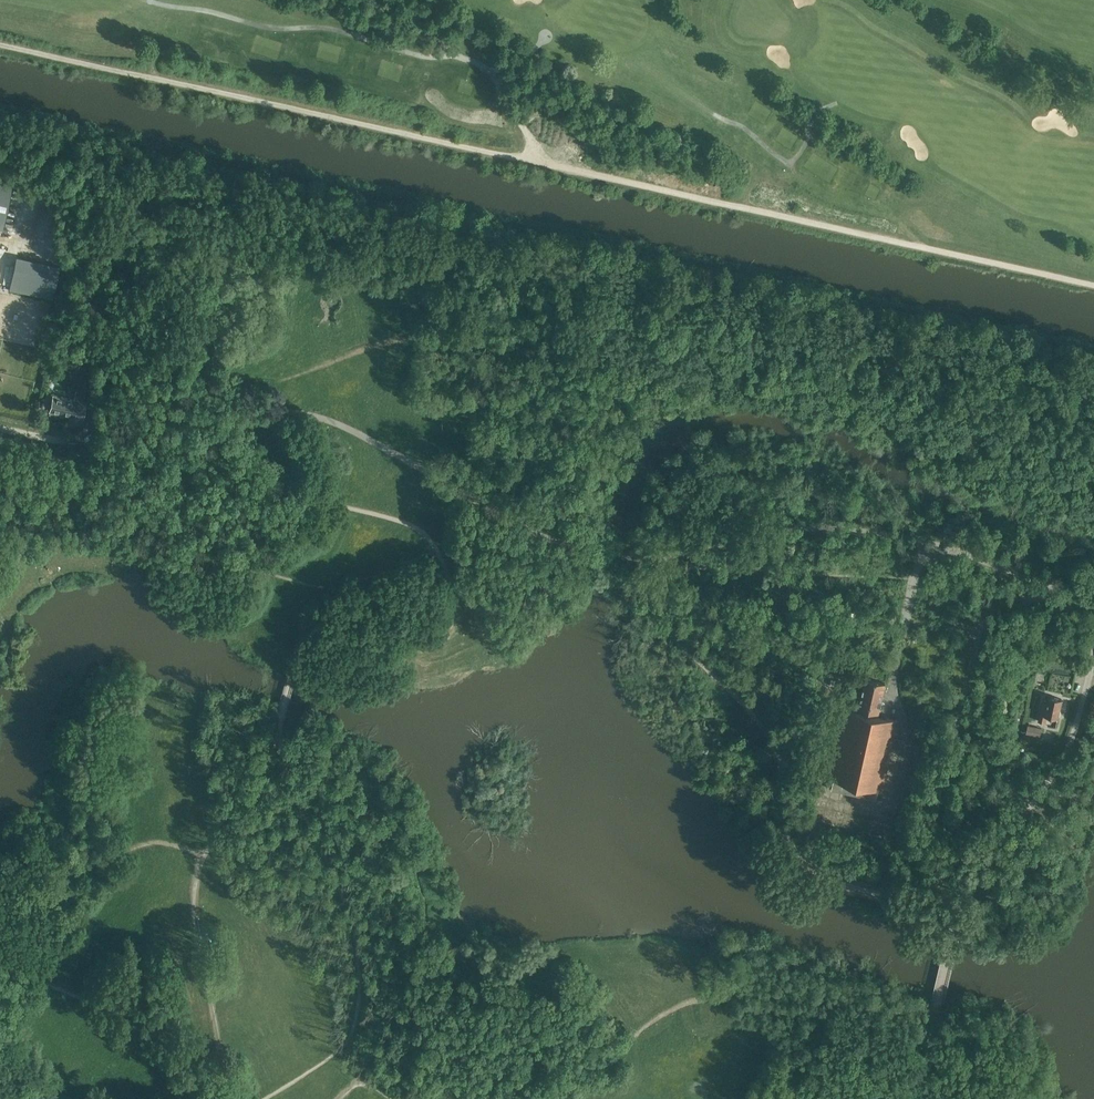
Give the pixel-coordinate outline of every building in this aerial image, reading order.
[(2,229),(12,183),(0,180),(0,229),(2,229)] [(53,299),(60,266),(16,257),(9,289),(53,299)] [(62,365),(80,369),(82,358),(65,354),(62,365)] [(55,367),(53,375),(62,377),(63,368),(55,367)] [(62,377),(76,380),(84,382),(86,372),(64,367),(62,377)] [(83,419),(87,402),(84,402),(86,394),(78,392),(77,400),(53,394),(52,401),(43,399),(41,408),(50,410),(50,412),(83,419)] [(831,779),(834,779),(831,789),(876,800),(879,789),(883,790),(898,720),(878,715),(886,683),(866,679),(858,711),(847,708),(831,779)] [(1058,718),(1062,698),(1049,695),(1048,703),(1042,702),(1038,721),(1045,723),(1047,715),(1058,718)] [(1042,728),(1028,725),(1026,733),(1040,737),(1042,728)]
